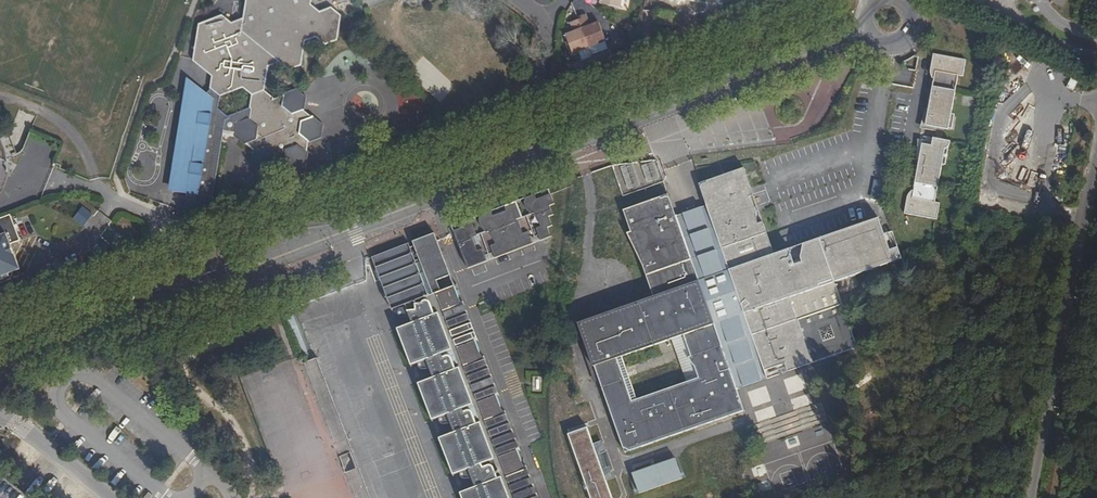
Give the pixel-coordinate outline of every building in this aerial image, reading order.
[(179,178),(176,193),(186,195),(183,212),(203,220),(210,217),(213,197),(222,143),(223,133),(236,136),(244,144),(246,143),(254,150),(252,163),(255,166),(261,171),(285,162),(288,165),(293,170),(305,165),(307,153),(306,153),(308,141),(310,142),(320,138),(322,125),(313,117),(311,117),(303,111),(305,97),(296,90),(284,94),(284,96),(274,99),(264,91),(268,66),(280,62),(289,69),(301,65),(305,40),(316,36),(325,43),(337,39),(340,17),(341,16),(331,7),(319,12),(310,5),(311,0),(246,0),(245,3),(243,19),(239,20),(232,23),(222,15),(199,24),(193,60),(212,76),(210,87),(211,88),(206,95),(199,90),(198,95),(192,94),(189,116),(185,116),(183,126),(187,127),(180,167),(177,167),(175,177),(179,178)] [(659,11),(657,23),(675,27),(677,14),(659,11)] [(578,19),(589,48),(607,40),(599,21),(591,24),(586,13),(577,17),(578,19)] [(574,54),(589,48),(578,19),(570,22),(574,30),(566,34),(574,54)] [(962,75),(965,58),(932,52),(931,58),(929,69),(934,70),(924,123),(945,126),(947,127),(954,92),(958,74),(962,75)] [(903,211),(936,217),(939,200),(935,199),(944,148),(948,143),(950,139),(943,138),(932,136),(931,143),(921,141),(920,146),(911,195),(907,194),(903,211)] [(812,360),(857,345),(840,295),(835,280),(854,273),(859,272),(859,245),(860,223),(852,226),(775,252),(760,209),(752,188),(745,166),(725,173),(721,174),(706,179),(707,181),(704,182),(702,187),(707,202),(677,213),(670,196),(667,195),(663,196),(662,194),(623,208),(638,250),(654,294),(627,304),(579,320),(593,360),(598,363),(604,375),(600,378),(605,391),(624,444),(631,447),(745,407),(737,386),(722,344),(752,333),(766,374),(778,369),(776,364),(785,361),(810,353),(812,360)] [(549,190),(534,195),(536,200),(550,194),(549,190)] [(536,200),(534,195),(452,227),(467,269),(488,261),(486,256),(492,253),(495,258),(532,244),(531,239),(538,235),(540,241),(550,237),(547,228),(551,226),(548,217),(553,215),(549,206),(554,204),(550,194),(536,200)] [(83,205),(75,220),(86,226),(94,212),(83,205)] [(17,275),(20,271),(11,246),(19,241),(10,216),(0,220),(0,281),(17,275)] [(859,245),(859,272),(896,259),(899,252),(897,245),(890,248),(886,238),(882,239),(879,231),(882,229),(878,217),(860,223),(859,245)] [(454,285),(440,291),(437,281),(450,275),(437,241),(434,234),(412,242),(414,247),(410,249),(408,244),(372,258),(388,299),(401,295),(406,307),(399,309),(397,312),(398,315),(402,318),(406,317),(410,317),(412,323),(399,328),(413,365),(417,364),(419,368),(421,370),(429,368),(433,377),(420,382),(434,420),(439,418),(439,421),(442,424),(450,422),(453,431),(440,437),(455,474),(459,473),(460,476),(463,479),(471,478),(474,486),(461,492),(463,497),(535,497),(454,285)] [(684,333),(673,337),(681,360),(687,379),(699,375),(696,364),(689,355),(691,354),(684,333)] [(722,344),(737,386),(767,376),(766,374),(752,333),(722,344)] [(787,369),(812,360),(810,353),(785,361),(787,369)] [(627,368),(622,354),(618,356),(633,398),(637,397),(630,377),(627,368)] [(643,492),(687,477),(680,456),(636,471),(643,492)] [(0,474),(0,497),(30,497),(0,474)]
